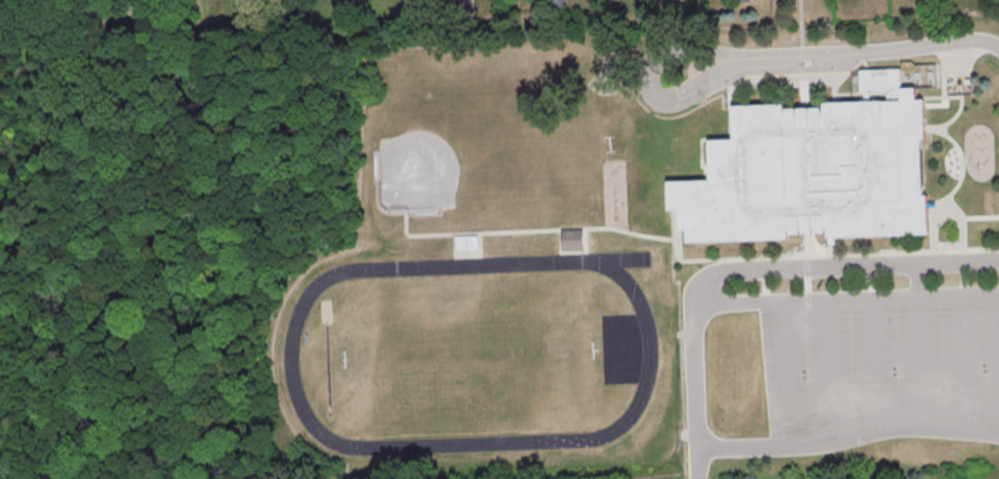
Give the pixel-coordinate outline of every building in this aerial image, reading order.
[(930,233),(827,237),(827,231),(808,232),(789,232),(789,238),(687,242),(687,231),(682,231),(681,210),(675,210),(670,210),(669,181),(712,179),(711,140),(735,139),(734,108),(786,106),(786,111),(805,111),(824,110),(824,105),(863,103),(862,89),(854,89),(853,75),(862,75),(862,71),(902,69),(903,89),(917,88),(918,101),(925,101),(926,138),(920,139),(922,196),(928,196),(930,233)] [(584,230),(585,251),(564,252),(563,231),(584,230)]
